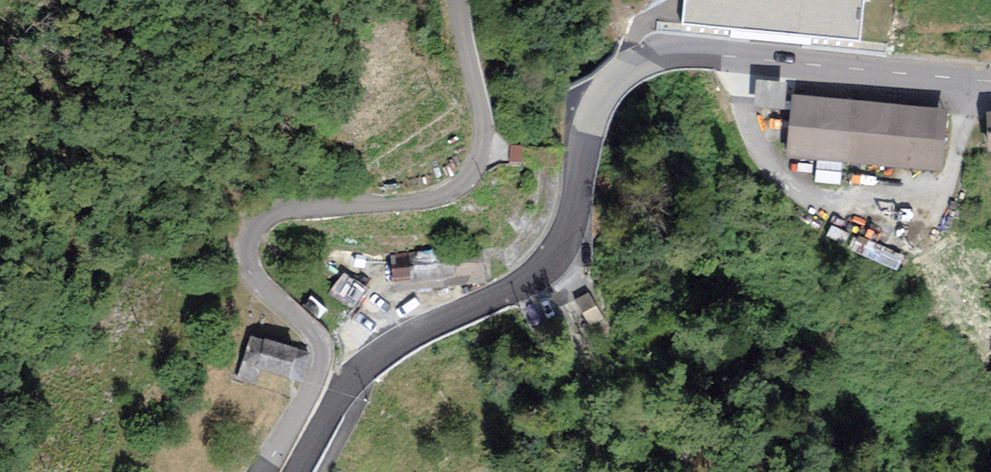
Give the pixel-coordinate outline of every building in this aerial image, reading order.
[(680,23),(858,41),(862,0),(683,0),(680,23)] [(948,109),(791,94),(785,159),(941,174),(948,109)] [(408,253),(390,256),(394,282),(412,279),(408,253)] [(311,353),(250,336),(235,378),(255,385),(261,370),(303,382),(311,353)]
